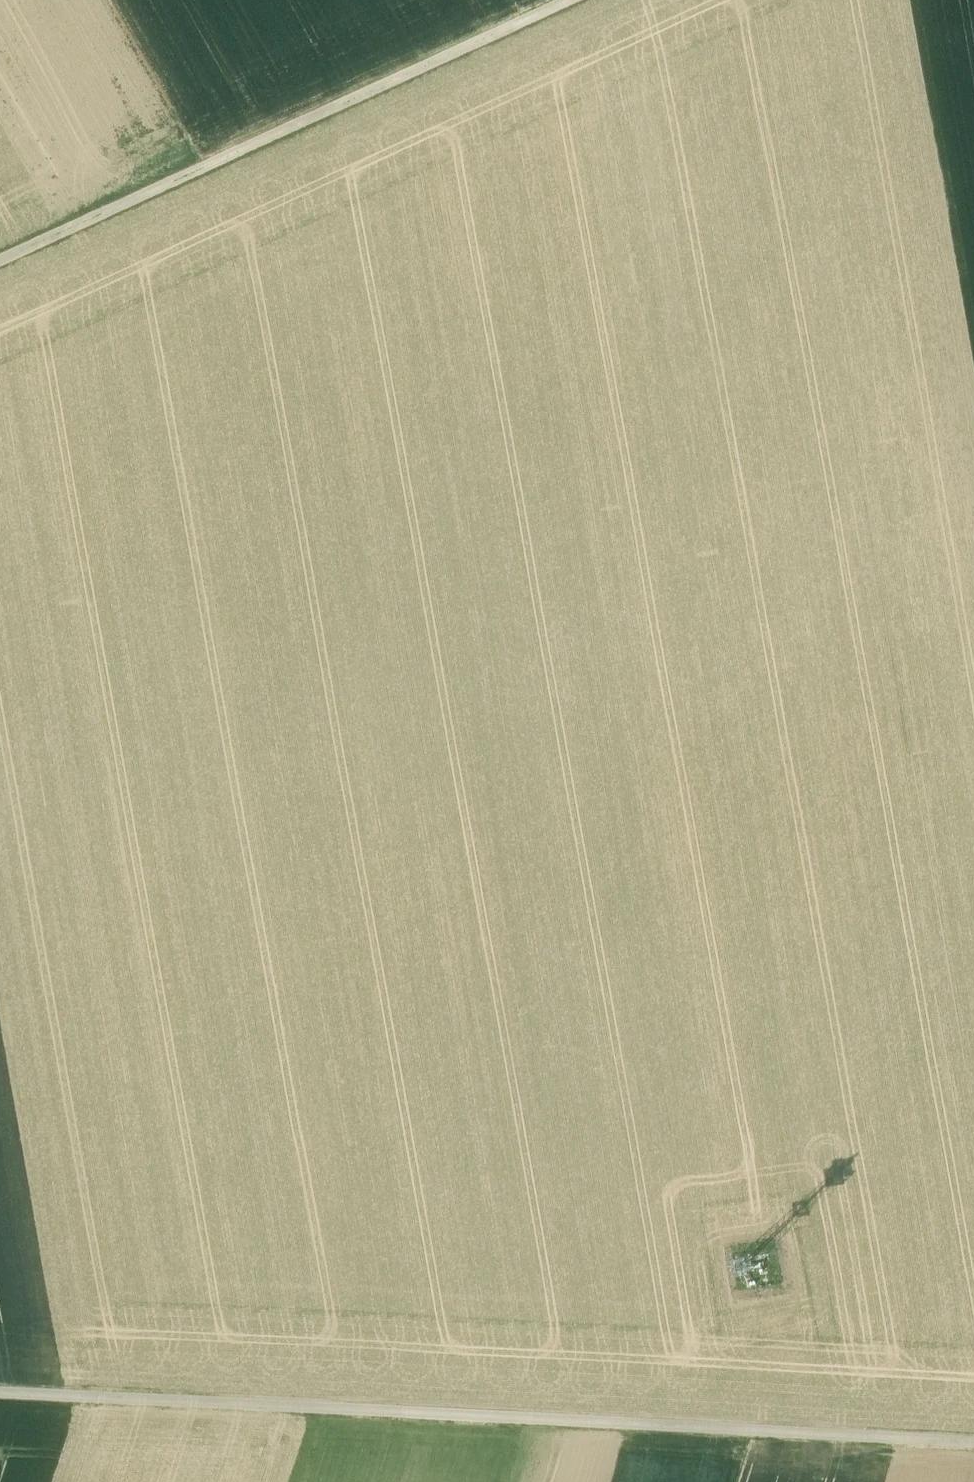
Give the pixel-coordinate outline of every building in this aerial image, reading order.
[(768,1261),(769,1277),(777,1276),(775,1261),(768,1261)]
